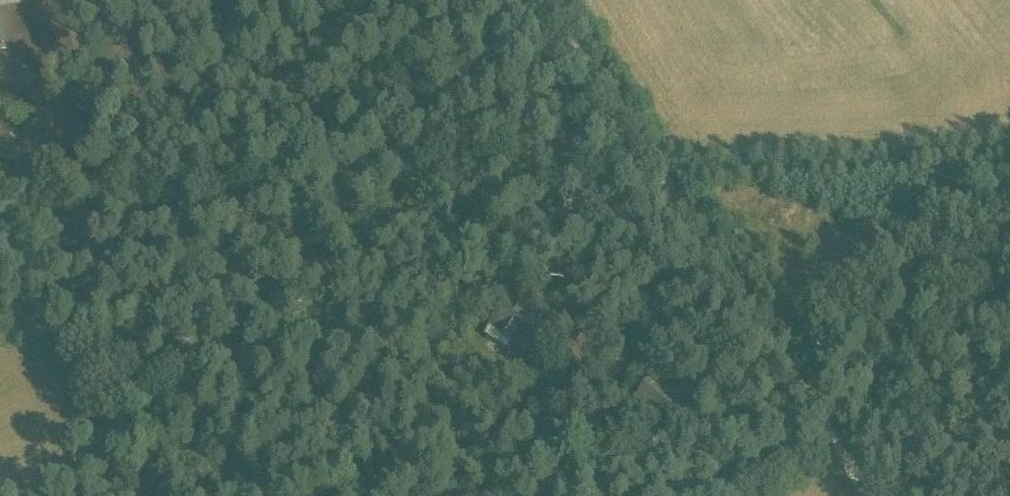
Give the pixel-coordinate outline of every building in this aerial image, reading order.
[(519,313),(505,304),(484,336),(511,352),(516,342),(534,353),(538,346),(553,355),(564,337),(521,311),(519,313)] [(679,400),(655,381),(634,408),(673,439),(698,407),(683,395),(679,400)]
